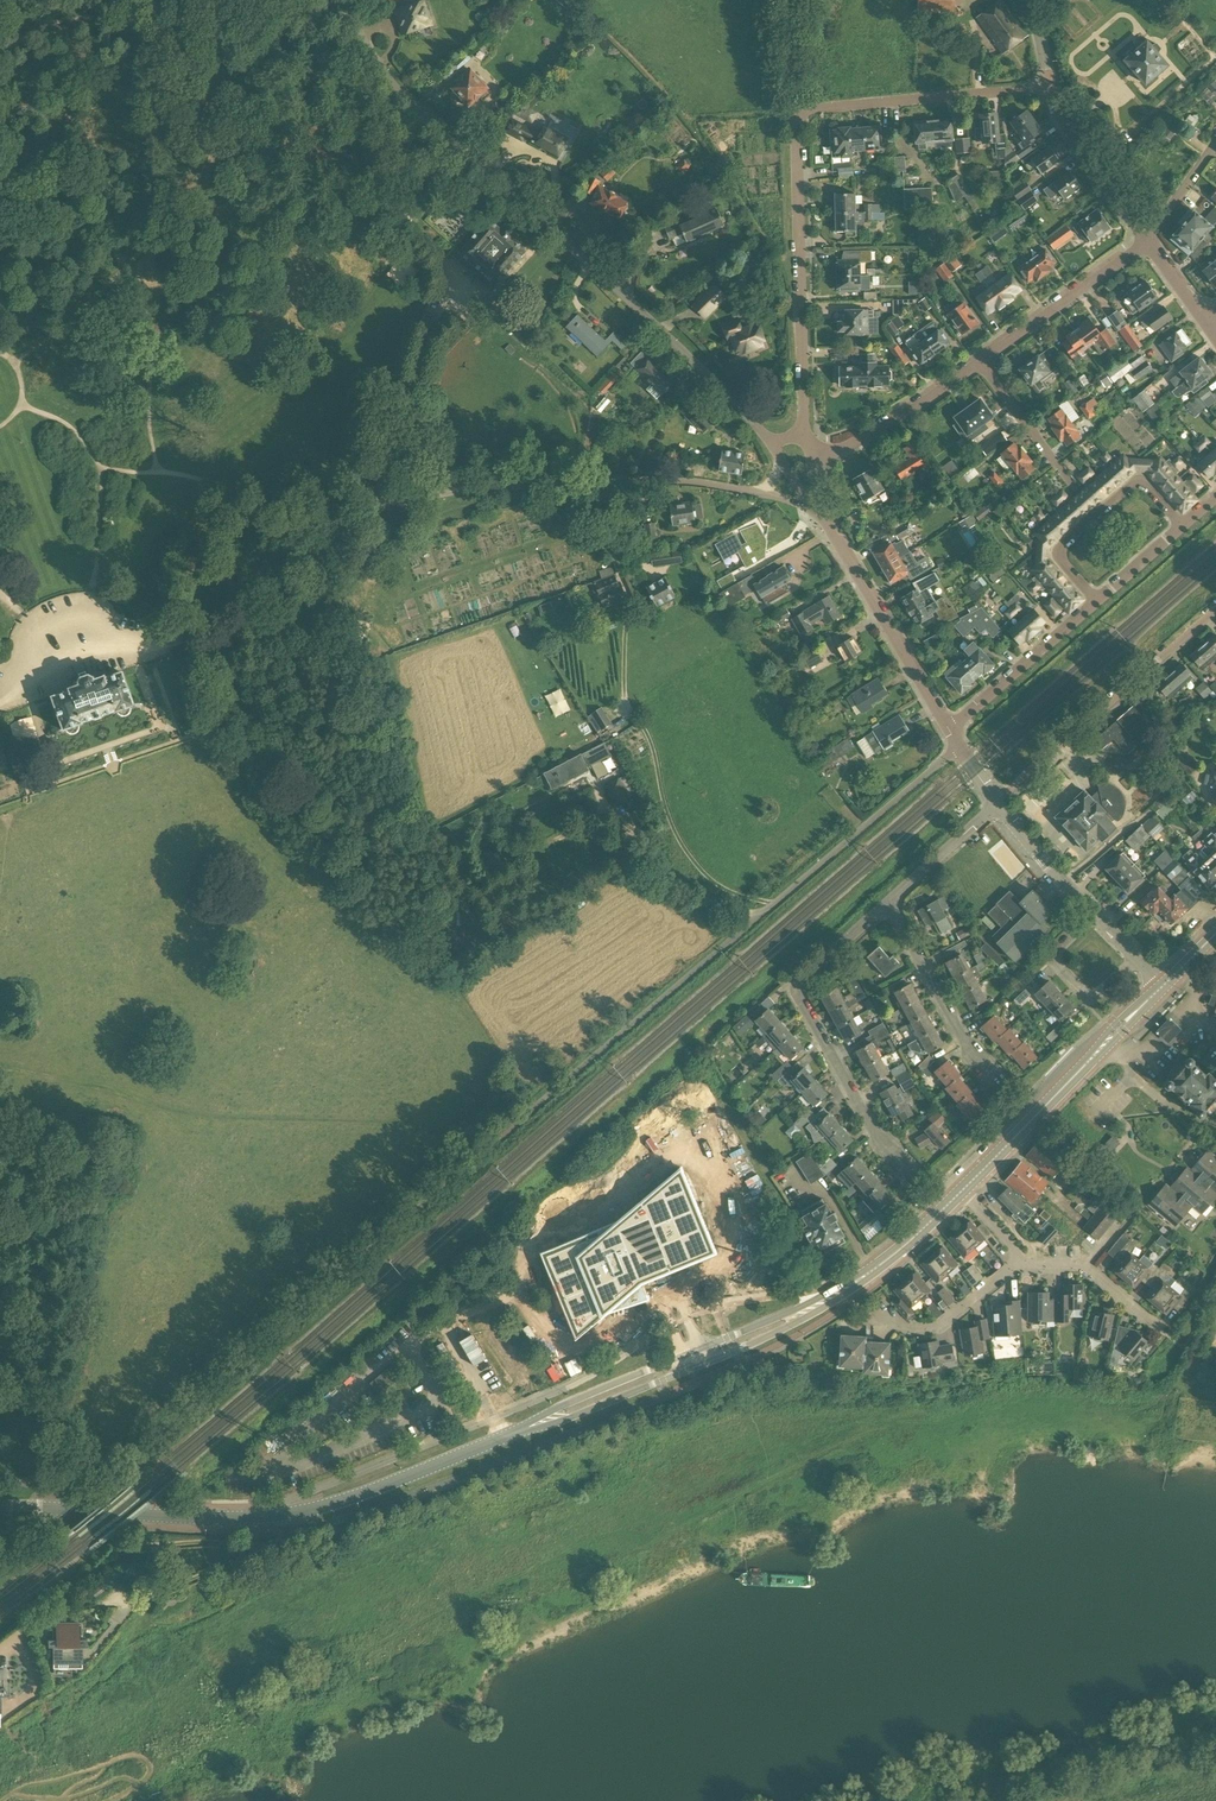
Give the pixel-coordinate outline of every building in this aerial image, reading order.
[(918,11),(954,13),(955,0),(919,0),(918,11)] [(1027,33),(1003,0),(1002,0),(976,18),(1002,54),(1028,35),(1027,33)] [(424,2),(396,11),(403,34),(431,25),(424,2)] [(1125,61),(1146,84),(1167,66),(1158,55),(1161,49),(1156,44),(1151,46),(1147,42),(1125,61)] [(467,51),(452,65),(458,71),(472,57),(467,51)] [(469,69),(451,86),(469,106),(488,89),(469,69)] [(1214,82),(1208,87),(1212,92),(1215,89),(1215,84),(1214,82)] [(1215,99),(1215,98),(1208,89),(1201,95),(1210,105),(1215,99)] [(496,102),(483,114),(490,123),(504,110),(496,102)] [(516,113),(524,118),(529,109),(520,104),(516,113)] [(1032,137),(1041,131),(1027,112),(1012,123),(1020,135),(1015,138),(1022,148),(1034,139),(1032,137)] [(1004,153),(1005,144),(1004,137),(998,137),(996,115),(981,116),(981,118),(974,119),(976,143),(983,142),(984,144),(996,143),(997,154),(1004,153)] [(1189,115),(1184,121),(1191,125),(1195,119),(1192,117),(1189,115)] [(512,119),(506,131),(522,140),(523,138),(550,152),(550,153),(558,157),(568,140),(544,127),(540,135),(512,119)] [(951,119),(933,121),(935,142),(936,148),(952,147),(952,141),(953,140),(951,119)] [(935,142),(933,121),(915,123),(916,136),(912,136),(913,144),(919,144),(919,150),(927,149),(926,143),(935,142)] [(623,129),(630,137),(638,129),(631,122),(623,129)] [(1170,139),(1174,134),(1178,128),(1171,123),(1163,134),(1170,139)] [(864,129),(866,149),(881,148),(879,127),(864,129)] [(834,132),(834,136),(830,136),(832,158),(842,157),(852,156),(851,151),(849,128),(839,129),(839,131),(834,132)] [(850,128),(849,128),(851,151),(866,149),(864,129),(850,130),(850,128)] [(891,130),(882,131),(883,143),(892,142),(891,130)] [(957,154),(969,153),(968,139),(956,140),(957,154)] [(1030,172),(1037,167),(1042,173),(1059,161),(1049,147),(1040,154),(1038,150),(1039,150),(1038,149),(1022,161),(1030,172)] [(1020,161),(1016,155),(1008,161),(1012,166),(1020,161)] [(896,172),(903,172),(906,171),(905,156),(894,157),(896,172)] [(878,158),(880,173),(895,172),(894,157),(878,158)] [(690,166),(684,160),(677,166),(683,172),(690,166)] [(838,172),(838,170),(843,169),(843,164),(833,165),(833,173),(838,172)] [(607,181),(618,171),(613,165),(602,174),(607,181)] [(955,171),(951,174),(955,182),(960,178),(961,178),(956,171),(955,171)] [(1002,171),(987,172),(1003,180),(1002,171)] [(1060,192),(1064,198),(1080,187),(1069,172),(1053,183),(1044,190),(1050,198),(1060,192)] [(955,182),(951,174),(945,178),(950,185),(957,201),(965,196),(955,182)] [(607,192),(599,187),(598,189),(596,187),(600,181),(594,178),(589,182),(584,191),(592,195),(593,194),(595,195),(591,203),(618,218),(627,202),(618,198),(617,193),(612,190),(607,192)] [(1025,183),(1016,189),(1014,185),(1009,188),(1017,199),(1030,190),(1025,183)] [(918,213),(933,212),(932,188),(904,189),(905,210),(918,209),(918,213)] [(1036,201),(1034,198),(1030,192),(1018,200),(1024,209),(1036,201)] [(836,213),(855,213),(855,194),(835,194),(836,213)] [(1215,207),(1204,220),(1212,227),(1215,223),(1215,207)] [(664,227),(670,239),(683,233),(687,242),(724,225),(717,209),(685,224),(683,219),(664,227)] [(1005,220),(1010,228),(1027,218),(1021,209),(1005,220)] [(1079,224),(1073,228),(1077,234),(1083,230),(1085,233),(1082,235),(1088,243),(1091,241),(1109,228),(1097,210),(1079,223),(1079,224)] [(1204,220),(1194,211),(1173,235),(1192,251),(1212,227),(1204,220)] [(855,213),(836,213),(836,232),(846,231),(846,237),(856,236),(856,231),(856,221),(858,221),(864,224),(865,221),(872,221),(872,212),(865,212),(855,213)] [(526,251),(514,241),(518,236),(506,225),(501,230),(489,219),(459,253),(495,285),(526,251)] [(1009,232),(1003,225),(989,236),(994,243),(1009,232)] [(1054,249),(1073,235),(1066,226),(1047,240),(1054,249)] [(1213,238),(1208,233),(1203,239),(1208,244),(1213,238)] [(1194,260),(1203,251),(1198,245),(1190,255),(1194,260)] [(724,249),(712,254),(716,262),(728,257),(724,249)] [(1032,259),(1044,275),(1052,269),(1050,266),(1055,262),(1045,249),(1032,259)] [(871,251),(855,252),(856,261),(859,261),(859,262),(871,262),(871,251)] [(952,271),(954,270),(959,266),(952,258),(946,263),(952,271)] [(1044,275),(1032,259),(1018,269),(1028,282),(1033,279),(1035,282),(1044,275)] [(837,276),(860,275),(859,261),(837,261),(837,276)] [(1215,262),(1203,272),(1215,287),(1215,263),(1215,262)] [(945,282),(946,281),(953,276),(944,263),(936,269),(945,282)] [(1010,274),(993,286),(982,294),(980,290),(975,294),(978,297),(977,298),(988,313),(994,309),(995,310),(1014,296),(1014,294),(1021,290),(1010,274)] [(860,283),(860,275),(837,276),(838,291),(864,290),(864,283),(860,283)] [(1128,295),(1121,299),(1132,314),(1137,311),(1157,297),(1145,281),(1127,294),(1128,295)] [(705,317),(715,307),(726,297),(715,285),(693,305),(705,317)] [(864,292),(864,294),(864,301),(877,300),(877,292),(864,292)] [(918,302),(925,312),(932,307),(925,298),(918,302)] [(962,334),(978,323),(964,303),(963,304),(959,298),(952,304),(951,302),(944,307),(949,314),(949,315),(962,334)] [(893,300),(893,301),(893,316),(897,316),(917,302),(917,299),(893,300)] [(1141,322),(1144,327),(1146,329),(1151,325),(1155,331),(1172,318),(1163,306),(1141,322)] [(874,318),(874,310),(842,311),(842,322),(838,322),(839,331),(842,331),(842,334),(868,334),(867,318),(874,318)] [(1117,311),(1109,316),(1109,317),(1116,327),(1118,330),(1127,324),(1117,311)] [(609,337),(605,340),(578,314),(566,327),(598,357),(613,341),(623,351),(628,345),(614,331),(609,337)] [(1112,325),(1106,317),(1102,321),(1107,328),(1112,325)] [(741,328),(738,319),(722,325),(728,340),(732,338),(737,350),(739,349),(741,354),(763,346),(761,341),(763,340),(758,329),(756,330),(754,324),(741,328)] [(1082,326),(1076,331),(1087,347),(1093,343),(1100,354),(1115,343),(1105,329),(1100,333),(1090,319),(1081,325),(1082,326)] [(893,337),(893,336),(900,332),(892,321),(885,326),(893,337)] [(950,343),(940,329),(938,327),(939,325),(938,323),(937,321),(934,321),(919,331),(935,354),(950,343)] [(1127,324),(1118,330),(1123,336),(1133,352),(1142,346),(1131,331),(1127,324)] [(1160,345),(1163,349),(1172,361),(1184,353),(1182,350),(1186,347),(1192,343),(1182,329),(1164,342),(1160,345)] [(935,354),(919,331),(906,340),(906,344),(910,351),(920,364),(935,354)] [(1087,347),(1076,331),(1066,337),(1068,340),(1063,344),(1072,357),(1076,362),(1082,358),(1078,353),(1087,347)] [(909,362),(896,343),(890,347),(903,366),(909,362)] [(852,355),(861,355),(862,363),(860,363),(860,368),(840,368),(840,385),(846,385),(846,387),(858,387),(858,385),(869,384),(868,355),(868,346),(852,346),(852,355)] [(1053,365),(1044,352),(1038,356),(1019,369),(1031,385),(1032,385),(1039,394),(1048,387),(1041,378),(1049,372),(1048,369),(1053,365)] [(874,355),(868,355),(869,384),(869,386),(881,386),(881,384),(889,384),(889,367),(875,367),(875,363),(874,363),(874,355)] [(648,356),(635,369),(651,385),(647,389),(657,399),(661,394),(662,395),(675,382),(648,356)] [(1206,365),(1199,357),(1180,372),(1170,379),(1176,387),(1176,388),(1206,365)] [(1125,358),(1106,372),(1114,383),(1130,371),(1133,369),(1129,364),(1125,358)] [(1134,370),(1131,372),(1137,381),(1148,373),(1150,375),(1153,373),(1151,370),(1153,369),(1147,361),(1134,370)] [(1176,388),(1176,387),(1172,391),(1173,391),(1176,394),(1178,396),(1180,396),(1182,395),(1187,391),(1189,390),(1191,390),(1194,393),(1208,382),(1205,379),(1212,374),(1206,365),(1176,388)] [(618,368),(611,376),(616,380),(623,373),(618,368)] [(1098,377),(1105,388),(1112,383),(1105,373),(1098,377)] [(1085,374),(1078,380),(1083,388),(1091,382),(1085,374)] [(1063,384),(1071,395),(1079,391),(1070,379),(1063,384)] [(1212,393),(1211,391),(1207,387),(1197,395),(1202,401),(1212,393)] [(1154,404),(1145,391),(1144,390),(1133,399),(1142,412),(1154,404)] [(1193,400),(1203,410),(1207,406),(1197,396),(1193,400)] [(1084,413),(1095,406),(1098,404),(1093,398),(1079,407),(1084,413)] [(966,434),(967,435),(968,434),(992,417),(993,416),(992,415),(992,416),(981,400),(980,399),(979,400),(956,417),(955,417),(955,418),(958,422),(953,426),(959,433),(964,430),(967,434),(966,434)] [(1059,405),(1062,409),(1048,419),(1051,424),(1050,425),(1056,434),(1071,423),(1067,416),(1074,411),(1067,400),(1059,405)] [(1185,405),(1195,417),(1201,412),(1191,400),(1185,405)] [(1156,404),(1146,411),(1153,421),(1159,416),(1155,412),(1159,409),(1156,404)] [(686,416),(694,423),(696,421),(705,431),(713,423),(697,406),(686,416)] [(1099,411),(1095,406),(1084,413),(1088,419),(1095,414),(1099,411)] [(1081,436),(1071,423),(1056,434),(1061,442),(1063,440),(1067,446),(1081,436)] [(1000,432),(986,442),(992,451),(1006,440),(1000,432)] [(1199,439),(1205,447),(1212,442),(1205,434),(1199,439)] [(1205,447),(1199,439),(1192,444),(1199,453),(1205,447)] [(921,441),(916,445),(922,455),(927,451),(921,441)] [(905,448),(911,457),(895,468),(902,479),(920,468),(921,471),(929,466),(922,455),(916,445),(914,443),(914,442),(905,448)] [(1018,448),(1014,443),(1001,454),(1011,467),(1026,454),(1019,446),(1018,448)] [(746,454),(722,450),(719,470),(742,474),(746,454)] [(670,451),(664,456),(669,464),(676,459),(670,451)] [(1101,457),(1106,462),(1108,460),(1111,458),(1106,452),(1101,457)] [(1210,453),(1197,463),(1209,477),(1214,473),(1215,475),(1215,474),(1215,460),(1210,453)] [(1033,462),(1026,454),(1011,467),(1022,479),(1035,469),(1031,464),(1033,462)] [(1111,458),(1108,460),(1117,471),(1124,479),(1127,476),(1135,469),(1140,470),(1141,470),(1141,461),(1140,461),(1127,460),(1123,456),(1118,460),(1114,455),(1111,458)] [(1174,465),(1176,467),(1182,462),(1178,457),(1172,462),(1174,465)] [(1141,461),(1141,470),(1142,470),(1147,470),(1152,476),(1153,478),(1156,481),(1161,476),(1174,465),(1172,462),(1169,459),(1164,463),(1160,459),(1156,462),(1143,461),(1141,461)] [(1107,470),(1102,474),(1114,488),(1122,481),(1124,479),(1117,471),(1108,460),(1106,462),(1103,465),(1107,470)] [(1161,476),(1156,481),(1158,483),(1165,491),(1178,479),(1174,475),(1179,470),(1176,467),(1174,465),(1161,476)] [(1089,467),(1083,472),(1089,479),(1094,474),(1089,467)] [(863,500),(882,489),(887,487),(883,480),(878,482),(871,470),(855,479),(858,485),(855,486),(863,500)] [(992,481),(999,477),(994,471),(988,476),(992,481)] [(1078,477),(1083,483),(1089,479),(1083,472),(1078,477)] [(1094,474),(1089,479),(1104,496),(1107,494),(1114,488),(1102,474),(1098,478),(1094,474)] [(1191,486),(1198,480),(1193,474),(1186,480),(1191,486)] [(1003,482),(999,477),(992,481),(997,487),(1003,482)] [(1087,488),(1082,492),(1094,506),(1102,499),(1104,496),(1089,479),(1083,483),(1087,488)] [(1178,479),(1165,491),(1171,498),(1173,501),(1191,486),(1186,480),(1182,484),(1178,479)] [(1191,486),(1196,491),(1202,485),(1198,480),(1191,486)] [(1191,486),(1173,501),(1176,504),(1182,512),(1196,500),(1192,495),(1196,491),(1191,486)] [(1063,502),(1068,497),(1062,490),(1057,495),(1063,502)] [(1051,500),(1057,506),(1063,502),(1057,495),(1051,500)] [(1068,497),(1063,502),(1078,519),(1081,517),(1089,510),(1077,497),(1072,501),(1068,497)] [(669,505),(672,526),(696,522),(693,502),(669,505)] [(1061,511),(1056,515),(1068,528),(1075,522),(1078,519),(1063,502),(1057,506),(1057,507),(1061,511)] [(991,512),(990,512),(985,505),(976,512),(982,519),(991,512)] [(1039,521),(1042,519),(1044,516),(1039,511),(1034,515),(1039,521)] [(962,527),(965,524),(975,518),(972,514),(967,517),(964,519),(959,522),(962,527)] [(1044,516),(1042,519),(1058,537),(1060,535),(1061,534),(1068,528),(1056,515),(1052,519),(1047,514),(1044,516)] [(1040,529),(1035,533),(1039,537),(1038,550),(1047,551),(1047,546),(1055,539),(1058,537),(1042,519),(1039,521),(1036,524),(1040,529)] [(909,521),(893,530),(899,540),(915,531),(909,521)] [(644,524),(648,546),(659,544),(655,522),(644,524)] [(758,525),(758,524),(740,530),(747,542),(742,545),(735,533),(717,543),(718,544),(729,556),(738,551),(747,567),(765,557),(767,539),(766,539),(758,525)] [(909,551),(902,540),(892,546),(889,542),(873,551),(882,567),(909,551)] [(665,551),(673,550),(672,542),(664,543),(665,551)] [(673,550),(665,551),(653,553),(655,567),(675,564),(675,562),(680,561),(679,554),(675,554),(674,550),(673,550)] [(916,563),(909,551),(882,567),(892,582),(907,573),(911,579),(932,566),(926,557),(916,563)] [(1037,574),(1032,579),(1035,582),(1037,585),(1048,575),(1056,569),(1053,566),(1047,558),(1047,553),(1047,552),(1038,551),(1038,553),(1037,566),(1033,570),(1037,574)] [(980,553),(974,556),(976,561),(982,558),(980,553)] [(994,583),(1000,577),(1005,573),(997,563),(987,572),(991,576),(989,577),(994,583)] [(755,585),(762,597),(775,589),(780,596),(790,591),(785,583),(791,580),(783,567),(768,576),(768,577),(755,585)] [(624,571),(629,581),(635,578),(630,568),(624,571)] [(1048,575),(1037,585),(1040,587),(1042,591),(1047,586),(1051,591),(1065,579),(1058,571),(1056,569),(1048,575)] [(732,571),(716,580),(720,587),(736,579),(732,571)] [(627,599),(620,583),(618,584),(616,579),(615,577),(616,576),(615,573),(595,582),(599,592),(596,593),(599,601),(602,599),(606,608),(627,599)] [(901,599),(911,615),(917,625),(933,615),(932,613),(936,611),(940,617),(938,618),(942,625),(957,615),(952,606),(948,608),(941,597),(935,601),(927,588),(939,580),(935,573),(913,583),(916,590),(901,599)] [(755,585),(750,576),(738,583),(721,593),(725,600),(742,590),(743,592),(755,585)] [(676,596),(666,577),(647,588),(657,606),(676,596)] [(978,589),(980,591),(987,585),(981,578),(974,584),(978,589)] [(1055,595),(1051,599),(1056,604),(1074,589),(1071,586),(1065,579),(1051,591),(1055,595)] [(1037,585),(1035,582),(1029,587),(1034,593),(1040,587),(1037,585)] [(967,592),(972,597),(978,589),(974,584),(972,586),(967,592)] [(1074,589),(1056,604),(1061,610),(1065,606),(1069,611),(1082,599),(1076,591),(1074,589)] [(815,604),(792,618),(802,636),(813,629),(810,624),(823,617),(827,624),(840,616),(828,596),(815,604)] [(1044,605),(1049,611),(1056,604),(1051,599),(1044,605)] [(552,602),(539,607),(542,616),(556,611),(552,602)] [(977,607),(974,602),(967,605),(970,611),(977,607)] [(1016,602),(1010,607),(1017,614),(1022,609),(1016,602)] [(1054,616),(1061,610),(1056,604),(1049,611),(1054,616)] [(959,619),(961,620),(970,631),(974,627),(980,634),(985,629),(993,638),(1001,630),(981,607),(959,619)] [(1017,614),(1010,607),(1005,613),(1011,620),(1017,614)] [(777,614),(781,621),(792,615),(787,608),(777,614)] [(1045,622),(1034,609),(1021,620),(1033,634),(1041,627),(1040,626),(1045,622)] [(970,631),(961,620),(954,626),(963,637),(970,631)] [(1033,634),(1021,620),(1009,631),(1020,644),(1024,640),(1025,641),(1033,634)] [(593,635),(600,633),(598,627),(591,629),(593,635)] [(923,639),(924,641),(926,646),(939,639),(936,632),(923,639)] [(1215,634),(1203,645),(1215,659),(1215,658),(1215,635),(1215,634)] [(837,646),(842,654),(846,662),(862,652),(853,637),(837,646)] [(970,657),(963,663),(976,677),(983,671),(984,673),(993,665),(973,642),(964,650),(970,657)] [(1203,645),(1190,656),(1199,666),(1200,665),(1203,669),(1215,659),(1203,645)] [(809,669),(823,660),(816,648),(801,656),(809,669)] [(976,677),(963,663),(956,669),(953,665),(944,673),(961,693),(970,685),(969,683),(976,677)] [(1181,664),(1169,674),(1181,688),(1193,678),(1190,674),(1190,673),(1181,664)] [(80,723),(79,722),(112,710),(113,711),(131,705),(120,671),(102,677),(101,675),(91,679),(90,676),(85,674),(78,677),(76,681),(77,684),(66,688),(67,690),(49,696),(61,729),(80,723)] [(1181,688),(1169,674),(1157,685),(1165,695),(1166,695),(1170,699),(1181,688)] [(887,693),(882,686),(878,679),(852,695),(852,696),(848,699),(852,705),(857,703),(863,713),(872,707),(870,704),(887,693)] [(1203,699),(1213,691),(1204,681),(1194,690),(1203,699)] [(1182,707),(1191,704),(1189,697),(1179,700),(1182,707)] [(1159,700),(1152,703),(1158,715),(1164,712),(1159,700)] [(1147,722),(1133,706),(1117,720),(1119,723),(1116,726),(1113,723),(1113,724),(1102,734),(1101,734),(1094,740),(1102,749),(1114,739),(1127,754),(1146,737),(1139,729),(1147,722)] [(591,712),(601,728),(611,723),(601,707),(591,712)] [(873,732),(865,737),(857,742),(867,758),(875,753),(883,748),(884,748),(893,743),(891,740),(908,730),(899,715),(873,731),(873,732)] [(818,763),(822,769),(854,748),(847,739),(832,749),(834,753),(818,763)] [(605,742),(604,742),(545,773),(553,788),(588,769),(587,768),(591,765),(598,779),(618,769),(605,742)] [(1196,770),(1182,752),(1176,757),(1189,775),(1196,770)] [(1180,779),(1175,772),(1170,776),(1175,782),(1180,779)] [(604,785),(615,806),(630,798),(619,777),(604,785)] [(1098,782),(1098,783),(1099,789),(1090,797),(1084,790),(1056,817),(1086,851),(1100,839),(1101,840),(1116,827),(1113,824),(1116,820),(1118,822),(1118,821),(1117,820),(1118,818),(1119,817),(1121,815),(1121,813),(1122,811),(1123,810),(1123,808),(1123,806),(1123,804),(1123,802),(1123,800),(1122,798),(1121,796),(1120,794),(1119,793),(1118,791),(1117,790),(1115,788),(1114,787),(1112,786),(1110,785),(1108,785),(1106,784),(1104,784),(1102,784),(1100,784),(1099,784),(1098,782)] [(1187,803),(1190,800),(1195,795),(1184,782),(1175,791),(1187,803)] [(639,806),(644,803),(639,794),(634,797),(639,806)] [(1176,808),(1168,800),(1156,812),(1164,820),(1176,808)] [(1143,826),(1150,835),(1153,838),(1164,828),(1153,816),(1143,826)] [(1150,835),(1143,826),(1141,825),(1125,840),(1134,850),(1150,835)] [(1194,830),(1198,836),(1202,833),(1197,827),(1194,830)] [(1190,834),(1195,840),(1198,836),(1194,830),(1190,834)] [(1215,837),(1214,837),(1211,833),(1203,841),(1206,844),(1206,845),(1213,853),(1211,854),(1215,859),(1215,836),(1215,837)] [(1206,845),(1201,850),(1208,857),(1204,861),(1209,868),(1208,868),(1215,877),(1215,859),(1211,854),(1213,853),(1206,845)] [(1163,870),(1174,860),(1162,847),(1150,857),(1163,870)] [(1204,861),(1203,862),(1196,855),(1195,855),(1190,850),(1182,857),(1187,862),(1187,863),(1210,887),(1215,881),(1215,877),(1208,868),(1209,868),(1204,861)] [(1117,880),(1134,864),(1123,852),(1106,869),(1117,880)] [(1189,876),(1174,860),(1163,870),(1178,886),(1189,876)] [(1134,864),(1117,880),(1128,892),(1145,875),(1134,864)] [(1169,899),(1168,898),(1152,914),(1154,916),(1160,922),(1164,917),(1171,925),(1205,892),(1189,876),(1178,886),(1181,889),(1175,894),(1169,899)] [(1152,914),(1168,898),(1164,893),(1167,890),(1162,884),(1159,888),(1157,886),(1140,902),(1152,914)] [(1033,890),(1021,902),(1009,890),(996,904),(987,913),(994,920),(1001,927),(1002,928),(993,936),(999,942),(998,942),(1016,961),(1048,929),(1042,923),(1053,911),(1033,890)] [(918,910),(927,927),(934,923),(940,934),(953,927),(947,915),(946,916),(943,911),(949,908),(947,905),(954,901),(949,893),(918,910)] [(956,933),(959,939),(960,940),(972,933),(969,926),(956,933)] [(949,961),(961,954),(959,950),(967,945),(964,940),(944,952),(947,957),(949,961)] [(1001,965),(1004,962),(1005,961),(986,942),(980,948),(999,967),(1001,965)] [(867,956),(885,977),(900,963),(893,955),(890,958),(879,946),(867,956)] [(961,954),(949,961),(946,962),(954,978),(971,968),(961,954)] [(971,968),(954,978),(962,993),(978,984),(974,976),(979,973),(978,971),(986,967),(983,962),(971,968)] [(829,1012),(849,1001),(857,997),(864,993),(854,975),(847,979),(854,991),(845,996),(846,998),(843,1000),(836,988),(821,996),(829,1012)] [(908,985),(903,978),(883,989),(885,994),(893,990),(894,992),(895,992),(903,1007),(919,999),(910,984),(908,985)] [(1012,986),(1017,991),(1022,985),(1018,981),(1012,986)] [(1047,1007),(1061,994),(1049,981),(1035,994),(1047,1007)] [(978,984),(962,993),(971,1008),(976,1005),(979,1011),(994,1004),(990,997),(986,999),(978,984)] [(1030,994),(1026,990),(1025,989),(1014,1000),(1019,1005),(1030,994)] [(1061,994),(1047,1007),(1059,1020),(1067,1012),(1069,1015),(1076,1009),(1061,994)] [(869,999),(864,1002),(868,1010),(873,1007),(869,999)] [(919,999),(903,1007),(891,1013),(893,1018),(899,1015),(901,1018),(907,1015),(911,1022),(927,1014),(919,999)] [(852,1006),(849,1001),(829,1012),(838,1027),(853,1018),(847,1008),(852,1006)] [(767,1033),(780,1022),(768,1009),(767,1010),(762,1005),(751,1014),(767,1033)] [(911,1022),(899,1029),(902,1033),(914,1027),(920,1037),(935,1029),(927,1014),(911,1022)] [(754,1024),(747,1015),(746,1015),(733,1027),(741,1036),(754,1024)] [(994,1041),(1009,1028),(1007,1030),(994,1015),(981,1026),(994,1041)] [(862,1033),(853,1018),(838,1027),(846,1042),(862,1033)] [(780,1022),(767,1033),(763,1037),(762,1037),(755,1043),(760,1049),(766,1043),(765,1042),(766,1041),(774,1050),(791,1034),(780,1022)] [(1065,1029),(1060,1024),(1060,1023),(1046,1036),(1051,1042),(1065,1029)] [(870,1035),(879,1031),(877,1026),(868,1031),(870,1035)] [(879,1031),(870,1035),(858,1042),(861,1048),(857,1051),(865,1066),(880,1058),(875,1048),(879,1046),(876,1039),(888,1032),(885,1027),(879,1031)] [(1022,1043),(1009,1028),(994,1041),(995,1042),(997,1040),(1009,1055),(1024,1042),(1024,1041),(1022,1043)] [(935,1029),(920,1037),(909,1043),(913,1049),(925,1052),(927,1051),(928,1053),(943,1044),(935,1029)] [(791,1034),(774,1050),(773,1051),(778,1057),(784,1052),(790,1059),(803,1048),(791,1034)] [(1197,1048),(1205,1055),(1213,1046),(1205,1039),(1197,1048)] [(1037,1057),(1024,1042),(1009,1055),(1010,1055),(1011,1053),(1024,1068),(1037,1057)] [(715,1047),(711,1055),(715,1057),(720,1050),(715,1047)] [(918,1066),(924,1071),(935,1060),(929,1055),(918,1066)] [(1186,1064),(1172,1081),(1171,1080),(1168,1080),(1165,1083),(1165,1086),(1168,1089),(1171,1088),(1172,1088),(1197,1111),(1197,1115),(1200,1117),(1203,1117),(1205,1115),(1205,1111),(1204,1110),(1215,1098),(1215,1079),(1208,1072),(1206,1075),(1193,1064),(1194,1063),(1194,1060),(1191,1057),(1188,1058),(1185,1060),(1186,1064)] [(880,1058),(865,1066),(873,1081),(889,1073),(880,1058)] [(961,1075),(948,1060),(947,1060),(941,1066),(935,1060),(924,1071),(929,1077),(935,1072),(947,1086),(946,1087),(946,1088),(961,1075)] [(778,1079),(792,1067),(787,1061),(771,1075),(772,1076),(776,1081),(778,1079)] [(798,1062),(792,1067),(778,1079),(783,1084),(792,1085),(794,1083),(803,1092),(816,1081),(804,1068),(803,1069),(798,1062)] [(894,1077),(908,1069),(904,1062),(890,1070),(894,1077)] [(896,1076),(902,1086),(912,1080),(907,1070),(896,1076)] [(961,1076),(961,1075),(946,1088),(958,1102),(957,1104),(972,1091),(959,1077),(961,1076)] [(776,1081),(772,1076),(767,1080),(771,1085),(776,1081)] [(827,1094),(816,1081),(803,1092),(814,1105),(827,1094)] [(903,1120),(913,1114),(906,1102),(911,1099),(907,1092),(903,1094),(900,1087),(897,1089),(894,1084),(880,1092),(893,1116),(899,1113),(903,1120)] [(972,1092),(972,1091),(957,1104),(970,1119),(983,1108),(970,1094),(972,1092)] [(945,1116),(950,1121),(958,1113),(953,1108),(945,1116)] [(799,1129),(804,1125),(815,1115),(810,1109),(794,1123),(799,1129)] [(950,1141),(938,1127),(946,1120),(938,1110),(929,1118),(933,1123),(925,1130),(927,1132),(916,1138),(921,1148),(934,1140),(941,1148),(950,1141)] [(749,1120),(757,1128),(765,1121),(757,1113),(749,1120)] [(823,1143),(841,1126),(829,1114),(826,1117),(825,1116),(822,1113),(806,1127),(811,1132),(815,1142),(819,1140),(819,1141),(821,1140),(823,1143)] [(853,1139),(841,1126),(823,1143),(828,1149),(834,1144),(840,1151),(853,1139)] [(1034,1146),(1061,1169),(1070,1159),(1042,1136),(1034,1146)] [(1061,1169),(1034,1146),(1025,1156),(1053,1179),(1061,1169)] [(1108,1153),(1101,1146),(1093,1153),(1100,1160),(1108,1153)] [(1208,1149),(1191,1170),(1187,1167),(1170,1187),(1166,1184),(1148,1204),(1174,1227),(1192,1206),(1201,1214),(1215,1197),(1215,1156),(1208,1149)] [(825,1174),(820,1167),(811,1152),(810,1152),(796,1161),(811,1185),(826,1175),(825,1174)] [(850,1188),(869,1170),(857,1157),(838,1175),(849,1187),(850,1188)] [(831,1158),(820,1167),(825,1174),(826,1174),(836,1164),(831,1158)] [(1021,1161),(1013,1171),(1040,1193),(1048,1184),(1021,1161)] [(842,1170),(836,1164),(826,1174),(832,1180),(842,1170)] [(616,1222),(541,1253),(577,1340),(643,1284),(717,1253),(681,1166),(616,1222)] [(880,1183),(869,1170),(850,1188),(852,1186),(857,1182),(868,1195),(880,1183)] [(1040,1193),(1013,1171),(1004,1180),(1032,1203),(1040,1193)] [(862,1199),(874,1212),(861,1224),(866,1229),(875,1221),(878,1224),(885,1218),(877,1209),(892,1196),(880,1183),(868,1195),(862,1199)] [(850,1188),(849,1187),(844,1192),(849,1197),(856,1190),(852,1186),(850,1188)] [(1016,1220),(1018,1217),(1024,1223),(1036,1211),(1026,1203),(1025,1204),(1008,1188),(999,1197),(1015,1214),(1013,1216),(1016,1220)] [(1101,1204),(1108,1195),(1100,1189),(1093,1197),(1101,1204)] [(1106,1201),(1120,1212),(1126,1205),(1112,1194),(1106,1201)] [(1101,1204),(1093,1197),(1086,1206),(1094,1213),(1101,1204)] [(806,1238),(810,1239),(817,1250),(823,1247),(826,1252),(845,1241),(842,1236),(844,1235),(835,1220),(837,1219),(834,1213),(832,1214),(826,1204),(822,1199),(801,1211),(809,1225),(804,1228),(802,1233),(806,1238)] [(1120,1212),(1106,1201),(1101,1207),(1115,1219),(1120,1212)] [(1078,1204),(1074,1208),(1080,1212),(1083,1208),(1078,1204)] [(1101,1207),(1095,1214),(1109,1225),(1115,1219),(1101,1207)] [(1039,1215),(1042,1217),(1046,1220),(1051,1215),(1044,1209),(1039,1215)] [(1095,1214),(1090,1220),(1104,1232),(1109,1225),(1095,1214)] [(1046,1220),(1042,1217),(1041,1219),(1044,1222),(1038,1228),(1044,1234),(1039,1239),(1045,1245),(1058,1231),(1055,1228),(1046,1220)] [(1104,1232),(1090,1220),(1085,1227),(1098,1238),(1104,1232)] [(970,1221),(959,1229),(974,1248),(985,1239),(993,1249),(1000,1243),(985,1225),(979,1231),(970,1221)] [(974,1248),(959,1229),(949,1238),(964,1257),(974,1248)] [(1136,1244),(1123,1233),(1111,1248),(1122,1258),(1113,1269),(1124,1278),(1139,1259),(1130,1252),(1136,1244)] [(943,1246),(932,1255),(947,1273),(958,1265),(943,1246)] [(947,1273),(932,1255),(921,1264),(936,1282),(947,1273)] [(1149,1267),(1139,1259),(1124,1278),(1135,1287),(1144,1276),(1149,1280),(1160,1267),(1153,1262),(1149,1267)] [(967,1268),(978,1281),(983,1277),(973,1264),(967,1268)] [(1160,1267),(1149,1280),(1154,1284),(1145,1295),(1156,1304),(1175,1281),(1166,1273),(1168,1270),(1162,1265),(1160,1267)] [(978,1281),(967,1268),(962,1273),(972,1286),(978,1281)] [(916,1272),(905,1281),(920,1299),(929,1292),(943,1309),(949,1304),(938,1292),(929,1280),(925,1283),(916,1272)] [(920,1299),(905,1281),(894,1290),(903,1301),(896,1306),(907,1319),(914,1313),(909,1308),(920,1299)] [(1185,1288),(1175,1281),(1156,1304),(1167,1313),(1176,1302),(1181,1306),(1192,1294),(1185,1288)] [(1069,1322),(1069,1308),(1084,1308),(1084,1294),(1083,1294),(1083,1284),(1064,1284),(1064,1294),(1055,1294),(1055,1321),(1069,1322)] [(943,1287),(938,1292),(949,1304),(954,1300),(943,1287)] [(1055,1321),(1055,1294),(1054,1294),(1054,1299),(1048,1300),(1048,1293),(1029,1293),(1029,1321),(1040,1321),(1040,1322),(1041,1322),(1041,1321),(1047,1321),(1047,1326),(1054,1326),(1054,1321),(1055,1321)] [(1019,1300),(1011,1301),(1011,1305),(992,1306),(994,1332),(1008,1331),(1008,1336),(1010,1335),(1010,1334),(1022,1333),(1019,1300)] [(938,1308),(932,1313),(936,1319),(943,1314),(938,1308)] [(1107,1338),(1113,1314),(1096,1310),(1089,1334),(1100,1336),(1099,1338),(1101,1338),(1101,1337),(1107,1338)] [(986,1319),(975,1321),(976,1327),(960,1329),(964,1355),(970,1354),(971,1355),(972,1355),(972,1354),(983,1352),(981,1339),(989,1338),(986,1319)] [(1215,1333),(1215,1323),(1209,1320),(1202,1334),(1213,1339),(1215,1333)] [(1126,1327),(1119,1325),(1114,1343),(1119,1344),(1121,1345),(1120,1347),(1133,1359),(1148,1341),(1141,1335),(1142,1331),(1135,1329),(1132,1332),(1126,1327)] [(1206,1337),(1200,1333),(1194,1344),(1201,1348),(1206,1337)] [(866,1336),(842,1335),(840,1366),(864,1367),(864,1372),(888,1374),(890,1342),(866,1341),(866,1336)] [(919,1344),(921,1356),(914,1357),(916,1367),(923,1366),(923,1367),(925,1367),(926,1367),(928,1368),(929,1368),(931,1368),(933,1368),(934,1367),(936,1367),(937,1366),(938,1365),(940,1364),(942,1364),(941,1362),(954,1359),(951,1344),(943,1346),(943,1347),(939,1348),(938,1341),(919,1344)] [(1206,1369),(1209,1369),(1212,1366),(1210,1365),(1211,1363),(1205,1357),(1199,1363),(1206,1369)] [(107,1582),(105,1581),(100,1574),(84,1588),(91,1596),(107,1582)] [(86,1646),(86,1639),(81,1639),(81,1625),(52,1625),(52,1639),(47,1639),(47,1646),(57,1646),(57,1661),(77,1661),(77,1646),(86,1646)]
